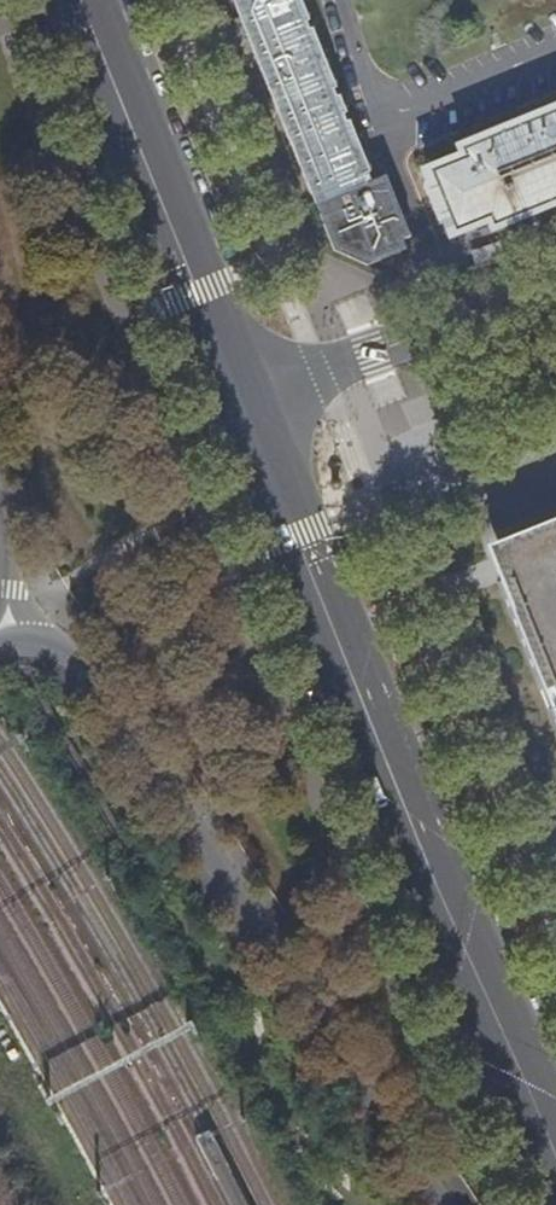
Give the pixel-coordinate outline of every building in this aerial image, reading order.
[(381,200),(380,197),(373,200),(294,0),(237,0),(334,252),(370,266),(393,257),(376,205),(381,200)] [(461,146),(465,156),(429,170),(454,233),(489,219),(492,229),(555,203),(555,107),(461,146)] [(387,195),(380,197),(381,200),(376,205),(393,257),(409,251),(387,195)] [(491,547),(505,582),(514,579),(516,583),(555,566),(555,522),(491,547)] [(516,583),(514,579),(505,582),(497,586),(555,729),(555,566),(516,583)] [(441,755),(432,732),(423,736),(432,759),(441,755)]
